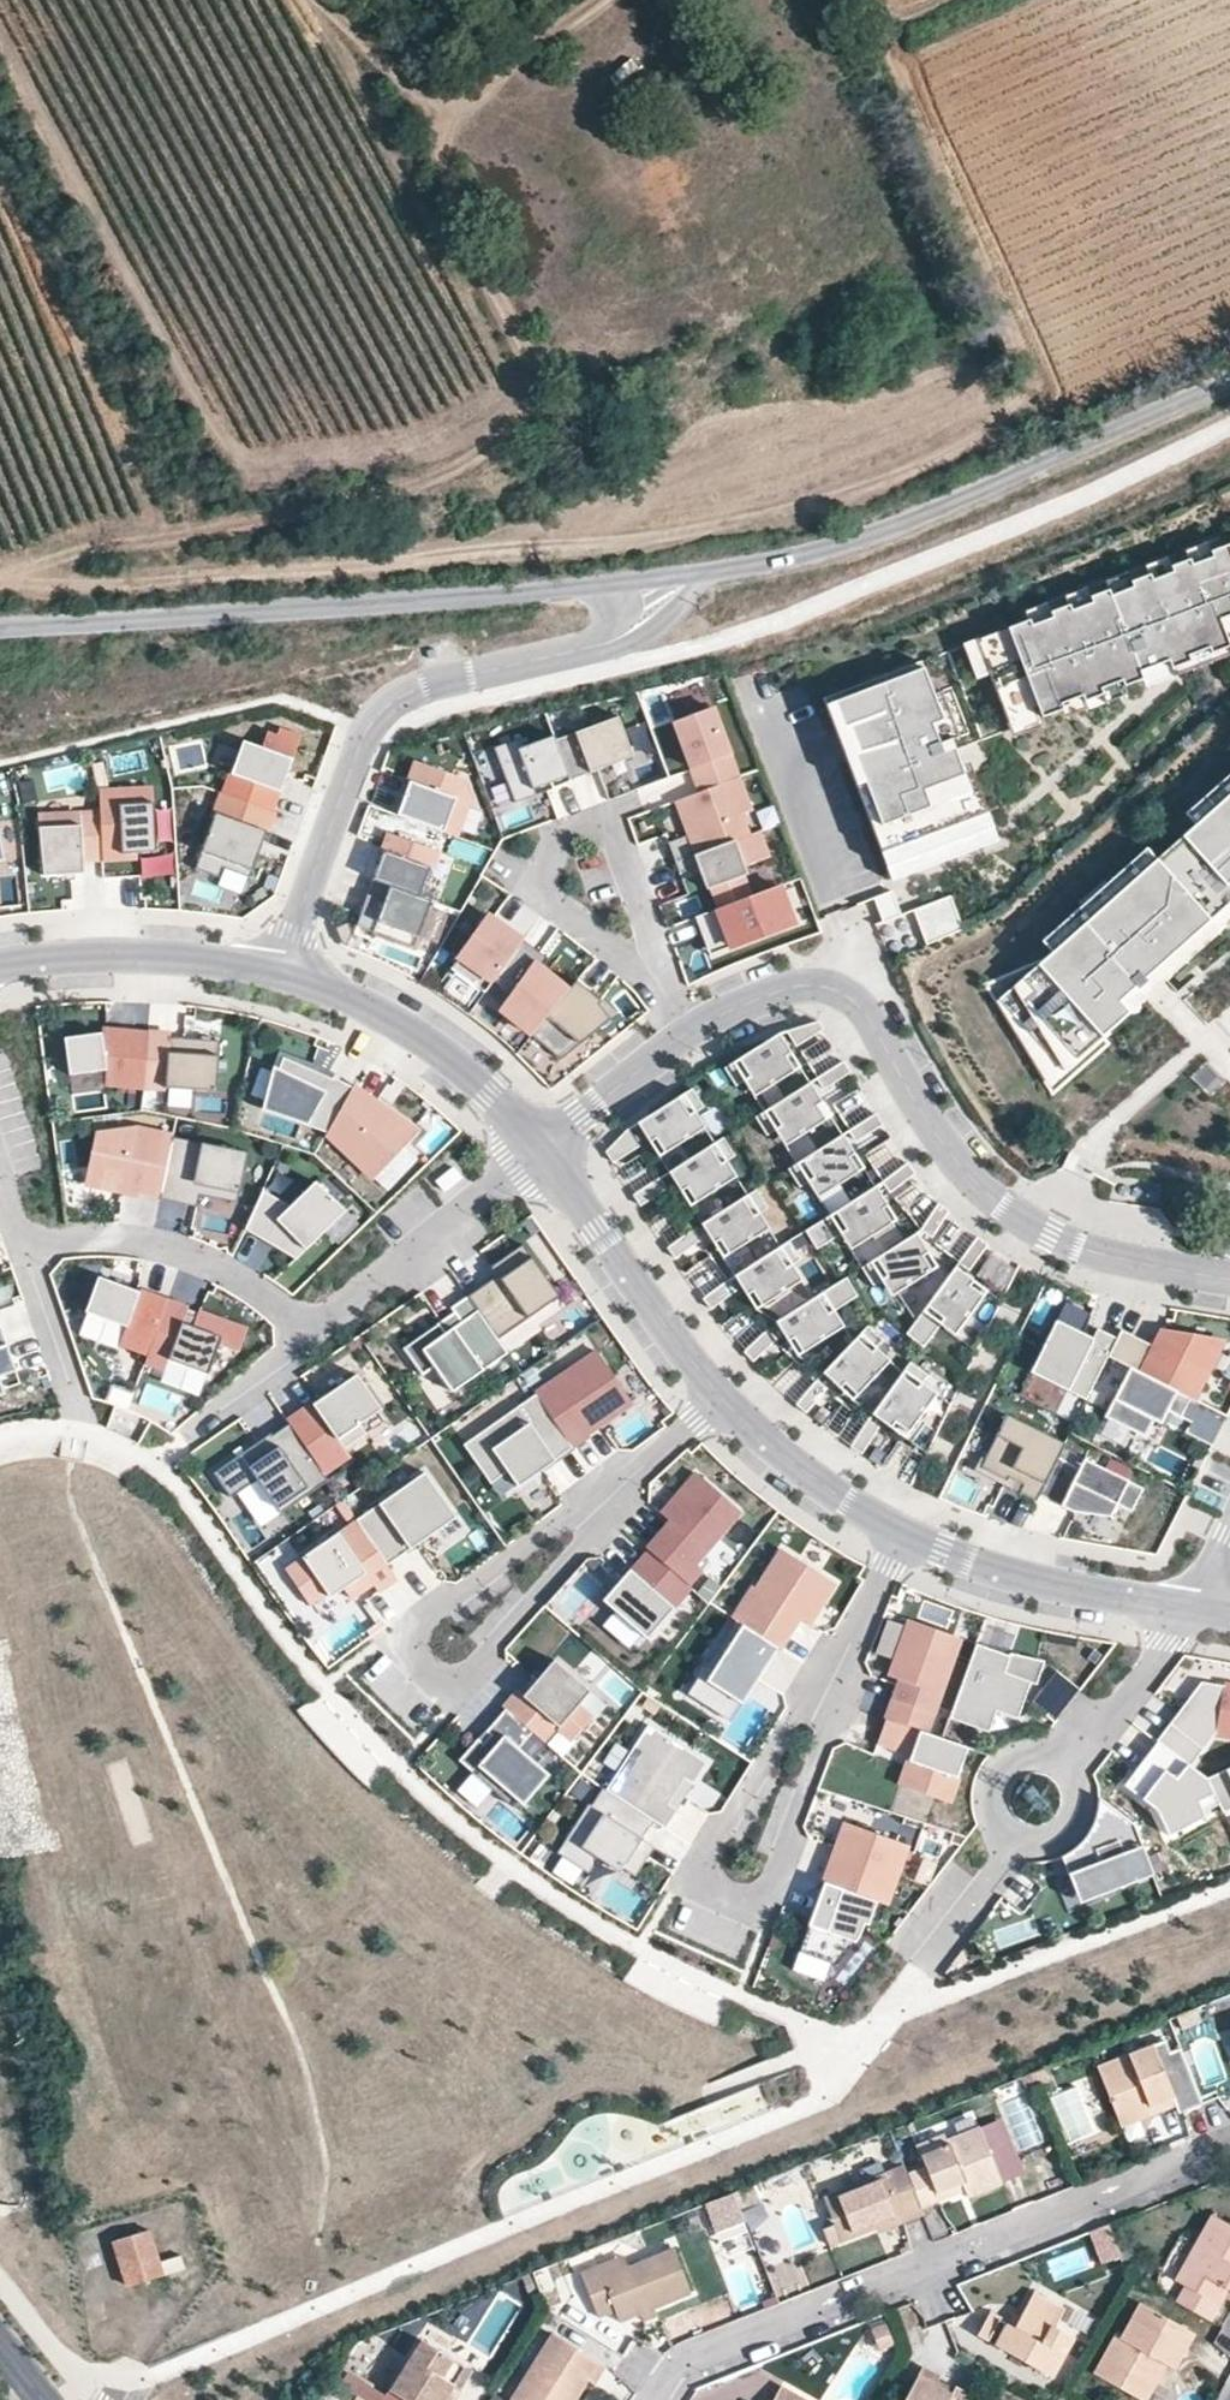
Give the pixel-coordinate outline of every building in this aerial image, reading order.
[(835,694),(899,861),(987,827),(956,748),(1229,642),(1229,540),(835,694)] [(672,722),(698,792),(737,778),(711,708),(672,722)] [(618,716),(555,740),(570,780),(633,757),(618,716)] [(244,740),(225,793),(271,810),(278,790),(281,791),(300,738),(279,730),(276,737),(267,733),(262,747),(244,740)] [(553,789),(571,782),(570,780),(555,740),(554,736),(526,746),(522,737),(494,748),(515,803),(536,795),(533,787),(550,780),(553,789)] [(417,761),(398,814),(456,835),(469,798),(461,777),(417,761)] [(989,987),(1054,1093),(1107,1045),(1102,1040),(1229,924),(1229,776),(1185,816),(1194,826),(1156,860),(1147,850),(1043,942),(1052,952),(1037,965),(989,987)] [(676,862),(747,836),(740,816),(750,812),(737,778),(698,792),(677,800),(690,835),(668,843),(676,862)] [(533,787),(536,795),(553,789),(550,780),(533,787)] [(99,793),(100,814),(103,859),(123,857),(123,854),(157,852),(154,790),(99,793)] [(271,810),(225,793),(196,868),(219,876),(223,867),(250,877),(259,853),(253,851),(256,842),(262,845),(274,811),(271,810)] [(103,859),(100,814),(40,817),(44,876),(84,874),(83,860),(103,859)] [(747,836),(676,862),(680,873),(698,866),(707,890),(713,888),(720,908),(749,897),(742,877),(748,875),(745,867),(768,859),(758,832),(747,836)] [(391,833),(374,879),(421,896),(438,850),(391,833)] [(259,853),(262,845),(256,842),(253,851),(259,853)] [(431,900),(421,896),(374,879),(368,895),(374,897),(370,907),(365,905),(357,926),(415,946),(431,900)] [(720,908),(695,917),(709,956),(793,925),(778,886),(749,897),(720,908)] [(949,894),(914,910),(928,943),(964,927),(949,894)] [(452,969),(485,993),(494,980),(522,941),(489,917),(452,969)] [(534,963),(541,953),(522,941),(494,980),(512,994),(499,1009),(531,1035),(568,991),(541,969),(534,963)] [(549,959),(541,953),(534,963),(541,969),(549,959)] [(568,991),(531,1035),(560,1060),(611,1019),(598,1004),(601,1001),(576,981),(568,991)] [(818,1021),(810,1024),(816,1033),(823,1028),(818,1021)] [(810,1024),(787,1031),(795,1044),(816,1033),(810,1024)] [(144,1086),(148,1034),(111,1031),(64,1039),(70,1076),(106,1070),(105,1083),(144,1086)] [(148,1032),(148,1034),(144,1086),(217,1091),(220,1040),(170,1037),(170,1034),(148,1032)] [(773,1037),(724,1068),(735,1086),(750,1077),(759,1092),(794,1070),(773,1037)] [(327,1133),(353,1088),(333,1077),(332,1079),(312,1067),(284,1056),(263,1106),(305,1124),(306,1126),(327,1133)] [(844,1061),(837,1066),(843,1076),(850,1071),(844,1061)] [(837,1066),(817,1078),(823,1088),(843,1076),(837,1066)] [(825,1119),(804,1086),(755,1118),(766,1135),(780,1126),(790,1142),(825,1119)] [(353,1088),(327,1133),(388,1192),(417,1161),(404,1149),(419,1134),(353,1088)] [(692,1089),(643,1120),(664,1153),(699,1131),(689,1115),(703,1106),(692,1089)] [(876,1113),(869,1118),(875,1128),(882,1124),(876,1113)] [(869,1118),(849,1130),(855,1140),(875,1128),(869,1118)] [(173,1137),(138,1129),(95,1135),(85,1183),(139,1195),(140,1191),(161,1195),(173,1137)] [(639,1146),(628,1129),(612,1146),(619,1158),(639,1146)] [(248,1152),(173,1137),(161,1195),(160,1199),(190,1205),(192,1193),(238,1202),(248,1152)] [(723,1137),(674,1169),(695,1202),(730,1180),(720,1164),(734,1155),(723,1137)] [(858,1171),(837,1138),(788,1169),(799,1187),(813,1178),(823,1193),(858,1171)] [(619,1158),(612,1146),(606,1152),(612,1163),(619,1158)] [(901,1168),(909,1178),(915,1173),(908,1163),(901,1168)] [(883,1182),(890,1191),(909,1178),(901,1168),(883,1182)] [(291,1204),(263,1191),(245,1229),(276,1243),(283,1241),(302,1257),(346,1204),(314,1177),(291,1204)] [(666,1188),(659,1178),(640,1190),(646,1200),(666,1188)] [(768,1207),(756,1189),(707,1220),(728,1253),(763,1231),(753,1216),(768,1207)] [(646,1200),(640,1190),(633,1195),(639,1205),(646,1200)] [(891,1222),(870,1190),(805,1231),(816,1249),(846,1230),(855,1245),(891,1222)] [(935,1208),(943,1217),(948,1210),(939,1202),(935,1208)] [(935,1208),(920,1230),(930,1237),(943,1217),(935,1208)] [(700,1240),(693,1230),(674,1243),(681,1253),(700,1240)] [(931,1271),(910,1237),(861,1268),(873,1286),(887,1277),(897,1293),(931,1271)] [(972,1243),(982,1250),(987,1244),(977,1237),(972,1243)] [(789,1241),(739,1272),(760,1305),(795,1283),(786,1268),(800,1259),(789,1241)] [(674,1258),(681,1253),(674,1243),(667,1248),(674,1258)] [(959,1262),(968,1269),(982,1250),(972,1243),(959,1262)] [(486,1284),(468,1296),(505,1349),(566,1306),(523,1245),(491,1267),(502,1282),(491,1290),(486,1284)] [(952,1272),(906,1334),(923,1347),(945,1318),(959,1329),(984,1295),(952,1272)] [(148,1353),(167,1302),(99,1277),(86,1312),(126,1327),(120,1343),(148,1353)] [(857,1296),(846,1277),(781,1319),(802,1352),(837,1330),(828,1315),(857,1296)] [(735,1290),(728,1280),(709,1294),(716,1303),(735,1290)] [(716,1303),(709,1294),(703,1299),(710,1308),(716,1303)] [(505,1349),(468,1296),(451,1308),(454,1313),(461,1322),(452,1329),(445,1319),(403,1348),(429,1385),(441,1377),(459,1402),(515,1363),(505,1349)] [(167,1301),(167,1302),(148,1353),(145,1362),(165,1369),(169,1360),(208,1374),(219,1345),(239,1352),(247,1331),(198,1313),(196,1317),(186,1313),(187,1309),(167,1301)] [(461,1322),(454,1313),(445,1319),(452,1329),(461,1322)] [(1030,1373),(1086,1401),(1108,1357),(1116,1339),(1097,1329),(1092,1339),(1055,1321),(1030,1373)] [(883,1341),(867,1326),(827,1368),(856,1396),(885,1366),(871,1354),(883,1341)] [(775,1339),(767,1330),(750,1346),(758,1355),(775,1339)] [(1221,1342),(1161,1332),(1154,1347),(1121,1330),(1116,1339),(1108,1357),(1130,1368),(1190,1398),(1192,1399),(1221,1342)] [(7,1345),(0,1347),(0,1368),(13,1363),(7,1345)] [(758,1355),(750,1346),(744,1352),(752,1361),(758,1355)] [(535,1393),(572,1446),(589,1435),(587,1432),(632,1402),(597,1351),(535,1393)] [(910,1363),(876,1409),(908,1433),(932,1400),(917,1389),(927,1375),(910,1363)] [(1190,1398),(1130,1368),(1104,1417),(1145,1438),(1154,1420),(1160,1424),(1167,1411),(1172,1413),(1180,1418),(1190,1398)] [(356,1374),(288,1422),(289,1424),(323,1473),(349,1455),(337,1438),(380,1408),(356,1374)] [(826,1388),(816,1381),(801,1398),(811,1406),(826,1388)] [(572,1446),(535,1393),(466,1440),(493,1479),(506,1470),(515,1483),(541,1466),(538,1462),(549,1454),(553,1460),(572,1446)] [(811,1406),(801,1398),(796,1405),(805,1412),(811,1406)] [(1172,1413),(1167,1411),(1160,1424),(1165,1426),(1172,1413)] [(1062,1449),(1064,1445),(1006,1416),(980,1469),(1006,1482),(1008,1479),(1022,1486),(1018,1494),(1036,1502),(1039,1496),(1056,1462),(1062,1449)] [(878,1427),(868,1421),(855,1440),(865,1446),(878,1427)] [(1122,1449),(1130,1434),(1107,1421),(1099,1436),(1122,1449)] [(323,1473),(289,1424),(267,1439),(266,1437),(214,1473),(231,1498),(257,1480),(281,1514),(329,1481),(323,1473)] [(865,1446),(855,1440),(850,1447),(860,1454),(865,1446)] [(1083,1460),(1062,1449),(1056,1462),(1077,1472),(1083,1460)] [(1143,1489),(1083,1460),(1077,1472),(1056,1462),(1039,1496),(1061,1507),(1064,1502),(1078,1509),(1082,1501),(1110,1516),(1116,1505),(1131,1513),(1143,1489)] [(506,1470),(493,1479),(502,1492),(515,1483),(506,1470)] [(426,1472),(356,1520),(388,1567),(458,1518),(426,1472)] [(650,1551),(688,1584),(702,1568),(696,1562),(740,1511),(697,1474),(662,1514),(671,1522),(647,1549),(650,1551)] [(388,1567),(356,1520),(285,1569),(312,1607),(330,1594),(326,1589),(330,1586),(342,1586),(351,1600),(373,1584),(379,1594),(398,1581),(388,1567)] [(688,1584),(650,1551),(632,1572),(630,1570),(603,1600),(646,1638),(673,1608),(670,1605),(688,1584)] [(754,1588),(734,1619),(743,1625),(772,1643),(778,1647),(798,1617),(808,1623),(833,1583),(783,1551),(757,1590),(754,1588)] [(887,1719),(925,1733),(957,1639),(909,1622),(890,1676),(900,1680),(887,1719)] [(772,1643),(743,1625),(725,1651),(717,1646),(686,1693),(724,1717),(772,1643)] [(1043,1666),(1008,1658),(1007,1661),(975,1649),(947,1723),(987,1737),(994,1716),(1015,1724),(1029,1688),(1034,1690),(1043,1666)] [(784,1678),(798,1669),(786,1651),(772,1660),(784,1678)] [(519,1691),(505,1708),(506,1709),(530,1730),(543,1741),(557,1725),(571,1737),(588,1717),(574,1705),(588,1689),(555,1660),(524,1695),(519,1691)] [(1157,1741),(1190,1766),(1215,1734),(1229,1736),(1229,1687),(1201,1682),(1181,1709),(1186,1712),(1178,1722),(1173,1719),(1157,1741)] [(530,1730),(506,1709),(486,1732),(479,1740),(475,1736),(456,1758),(508,1803),(513,1797),(520,1803),(547,1772),(516,1746),(530,1730)] [(1181,1709),(1173,1719),(1178,1722),(1186,1712),(1181,1709)] [(887,1719),(886,1719),(878,1742),(911,1754),(900,1786),(948,1803),(968,1748),(925,1733),(887,1719)] [(648,1724),(606,1790),(653,1821),(664,1828),(677,1810),(668,1804),(684,1779),(692,1784),(706,1762),(648,1724)] [(475,1736),(479,1740),(486,1732),(482,1728),(475,1736)] [(1157,1741),(1130,1778),(1148,1791),(1142,1799),(1156,1810),(1168,1834),(1205,1817),(1202,1812),(1219,1804),(1207,1779),(1190,1766),(1157,1741)] [(1207,1779),(1219,1804),(1223,1813),(1229,1810),(1229,1768),(1207,1779)] [(606,1790),(603,1788),(591,1806),(588,1804),(556,1852),(588,1873),(600,1854),(635,1876),(647,1856),(640,1852),(646,1841),(641,1838),(653,1821),(606,1790)] [(1070,1852),(1067,1854),(1074,1872),(1082,1894),(1111,1883),(1113,1889),(1153,1874),(1135,1824),(1098,1796),(1098,1805),(1097,1811),(1094,1821),(1093,1825),(1088,1833),(1083,1840),(1078,1845),(1073,1850),(1070,1852)] [(846,1823),(824,1882),(876,1901),(885,1905),(907,1845),(846,1823)] [(654,1846),(646,1841),(640,1852),(647,1856),(654,1846)] [(1074,1872),(1067,1854),(1062,1856),(1068,1874),(1074,1872)] [(799,1952),(837,1966),(858,1937),(863,1923),(868,1925),(876,1901),(824,1882),(799,1952)] [(1144,2114),(1170,2104),(1146,2045),(1090,2066),(1109,2117),(1140,2106),(1144,2114)] [(1039,2083),(1034,2072),(1023,2076),(1027,2088),(1039,2083)] [(1027,2088),(1023,2076),(1016,2079),(1021,2093),(1028,2090),(1027,2088)] [(1021,2093),(1016,2079),(988,2090),(993,2104),(1021,2093)] [(180,2116),(194,2112),(189,2098),(175,2102),(180,2116)] [(1112,2127),(1144,2114),(1140,2106),(1109,2117),(1112,2127)] [(1156,2120),(1124,2131),(1128,2144),(1161,2134),(1156,2120)] [(901,2179),(913,2210),(932,2203),(929,2196),(955,2185),(959,2193),(962,2199),(997,2185),(974,2129),(942,2143),(939,2136),(911,2148),(920,2171),(901,2179)] [(867,2228),(897,2215),(899,2223),(916,2217),(913,2210),(901,2179),(896,2167),(816,2200),(827,2226),(815,2231),(821,2246),(867,2228)] [(929,2196),(932,2203),(959,2193),(955,2185),(929,2196)] [(745,2227),(733,2196),(702,2208),(714,2239),(745,2227)] [(870,2235),(899,2223),(897,2215),(867,2228),(870,2235)] [(1229,2289),(1229,2231),(1205,2218),(1168,2283),(1181,2288),(1169,2303),(1202,2321),(1219,2290),(1227,2295),(1229,2289)] [(1115,2260),(1103,2226),(1089,2232),(1101,2265),(1115,2260)] [(126,2288),(164,2275),(151,2231),(113,2243),(126,2288)] [(674,2252),(630,2268),(603,2278),(600,2269),(581,2275),(598,2319),(616,2312),(620,2322),(640,2315),(654,2309),(691,2296),(674,2252)] [(603,2278),(630,2268),(626,2259),(600,2269),(603,2278)] [(550,2268),(534,2274),(542,2297),(558,2291),(550,2268)] [(1005,2331),(996,2326),(978,2317),(968,2338),(1041,2379),(1063,2339),(1046,2329),(1056,2313),(1024,2295),(1011,2319),(1005,2331)] [(99,2322),(109,2321),(107,2302),(97,2304),(99,2322)] [(1163,2368),(1170,2372),(1188,2336),(1133,2306),(1115,2339),(1111,2336),(1090,2375),(1133,2399),(1135,2399),(1155,2364),(1163,2368)] [(658,2318),(654,2309),(640,2315),(643,2324),(658,2318)] [(1005,2331),(1011,2319),(1003,2315),(996,2326),(1005,2331)] [(888,2345),(880,2324),(865,2330),(872,2350),(888,2345)] [(185,2349),(205,2343),(200,2327),(180,2335),(185,2349)] [(581,2383),(586,2385),(597,2368),(546,2337),(506,2399),(570,2399),(581,2383)] [(459,2367),(415,2341),(384,2392),(397,2399),(439,2399),(448,2387),(459,2367)] [(1135,2399),(1145,2399),(1163,2368),(1155,2364),(1135,2399)] [(459,2367),(448,2387),(455,2391),(467,2372),(459,2367)] [(927,2387),(932,2380),(933,2378),(913,2369),(896,2399),(950,2399),(927,2387)] [(950,2399),(965,2399),(966,2398),(947,2387),(946,2389),(932,2380),(927,2387),(950,2399)] [(384,2392),(378,2399),(397,2399),(384,2392)] [(772,2392),(767,2399),(786,2399),(772,2392)]
